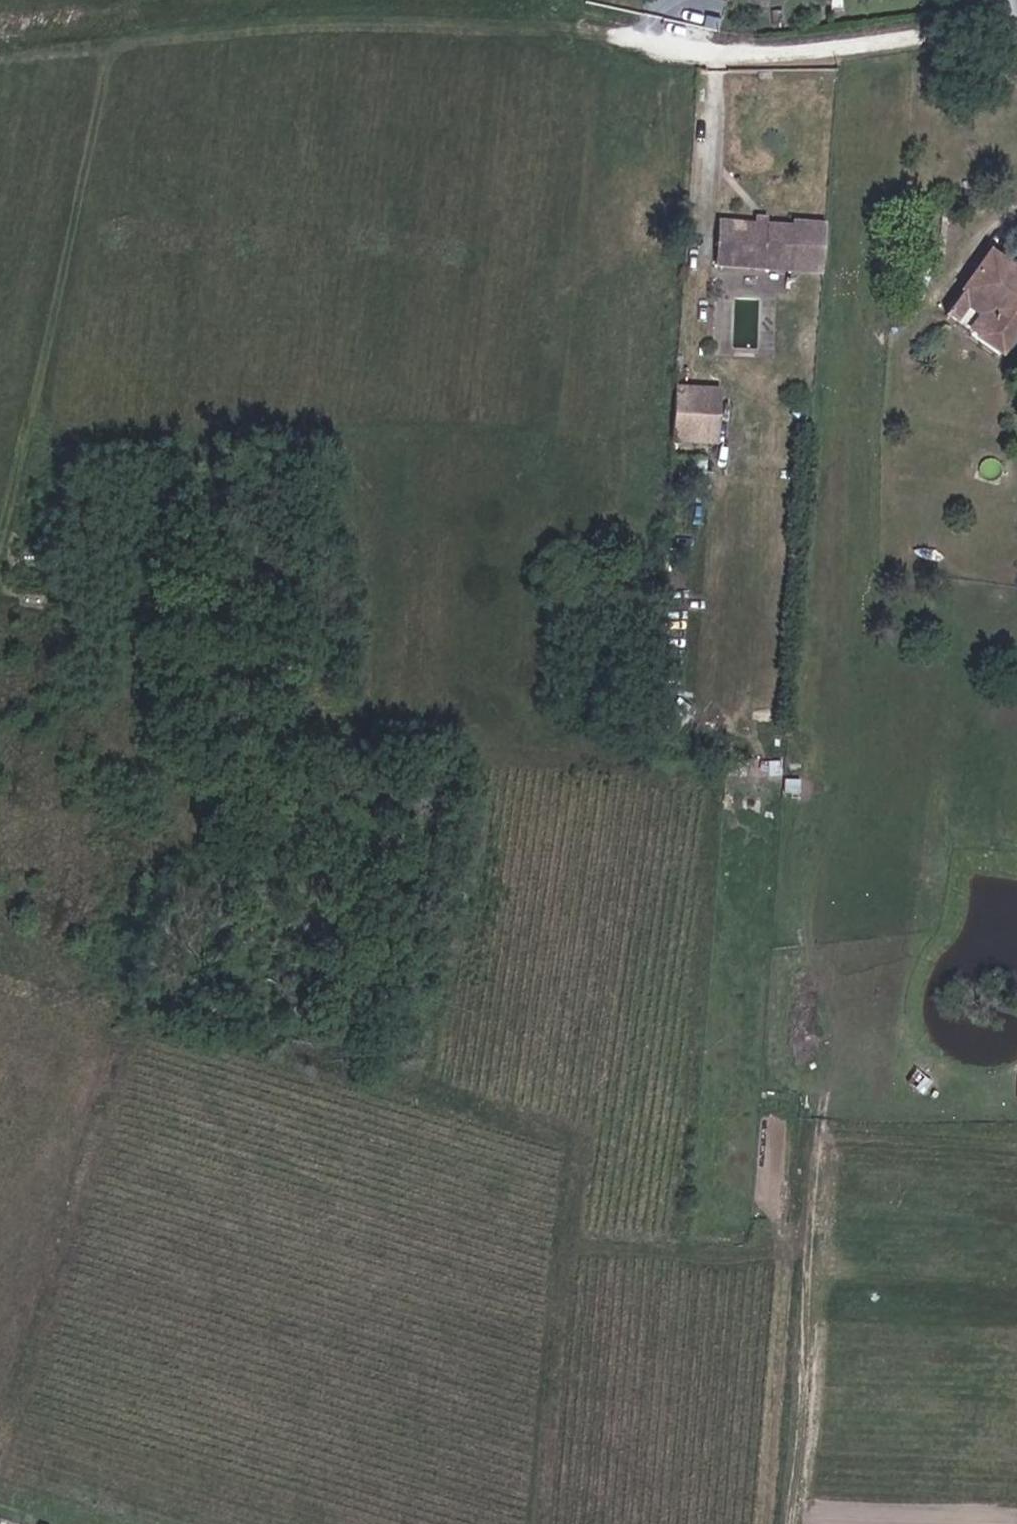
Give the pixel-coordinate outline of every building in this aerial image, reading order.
[(718,263),(823,267),(827,220),(795,219),(795,223),(720,220),(718,263)] [(963,291),(995,313),(978,337),(1001,353),(1016,330),(1016,273),(990,253),(963,291)] [(970,331),(978,337),(995,313),(963,291),(946,314),(955,320),(966,304),(982,315),(970,331)] [(709,391),(669,388),(665,438),(705,441),(709,391)]
